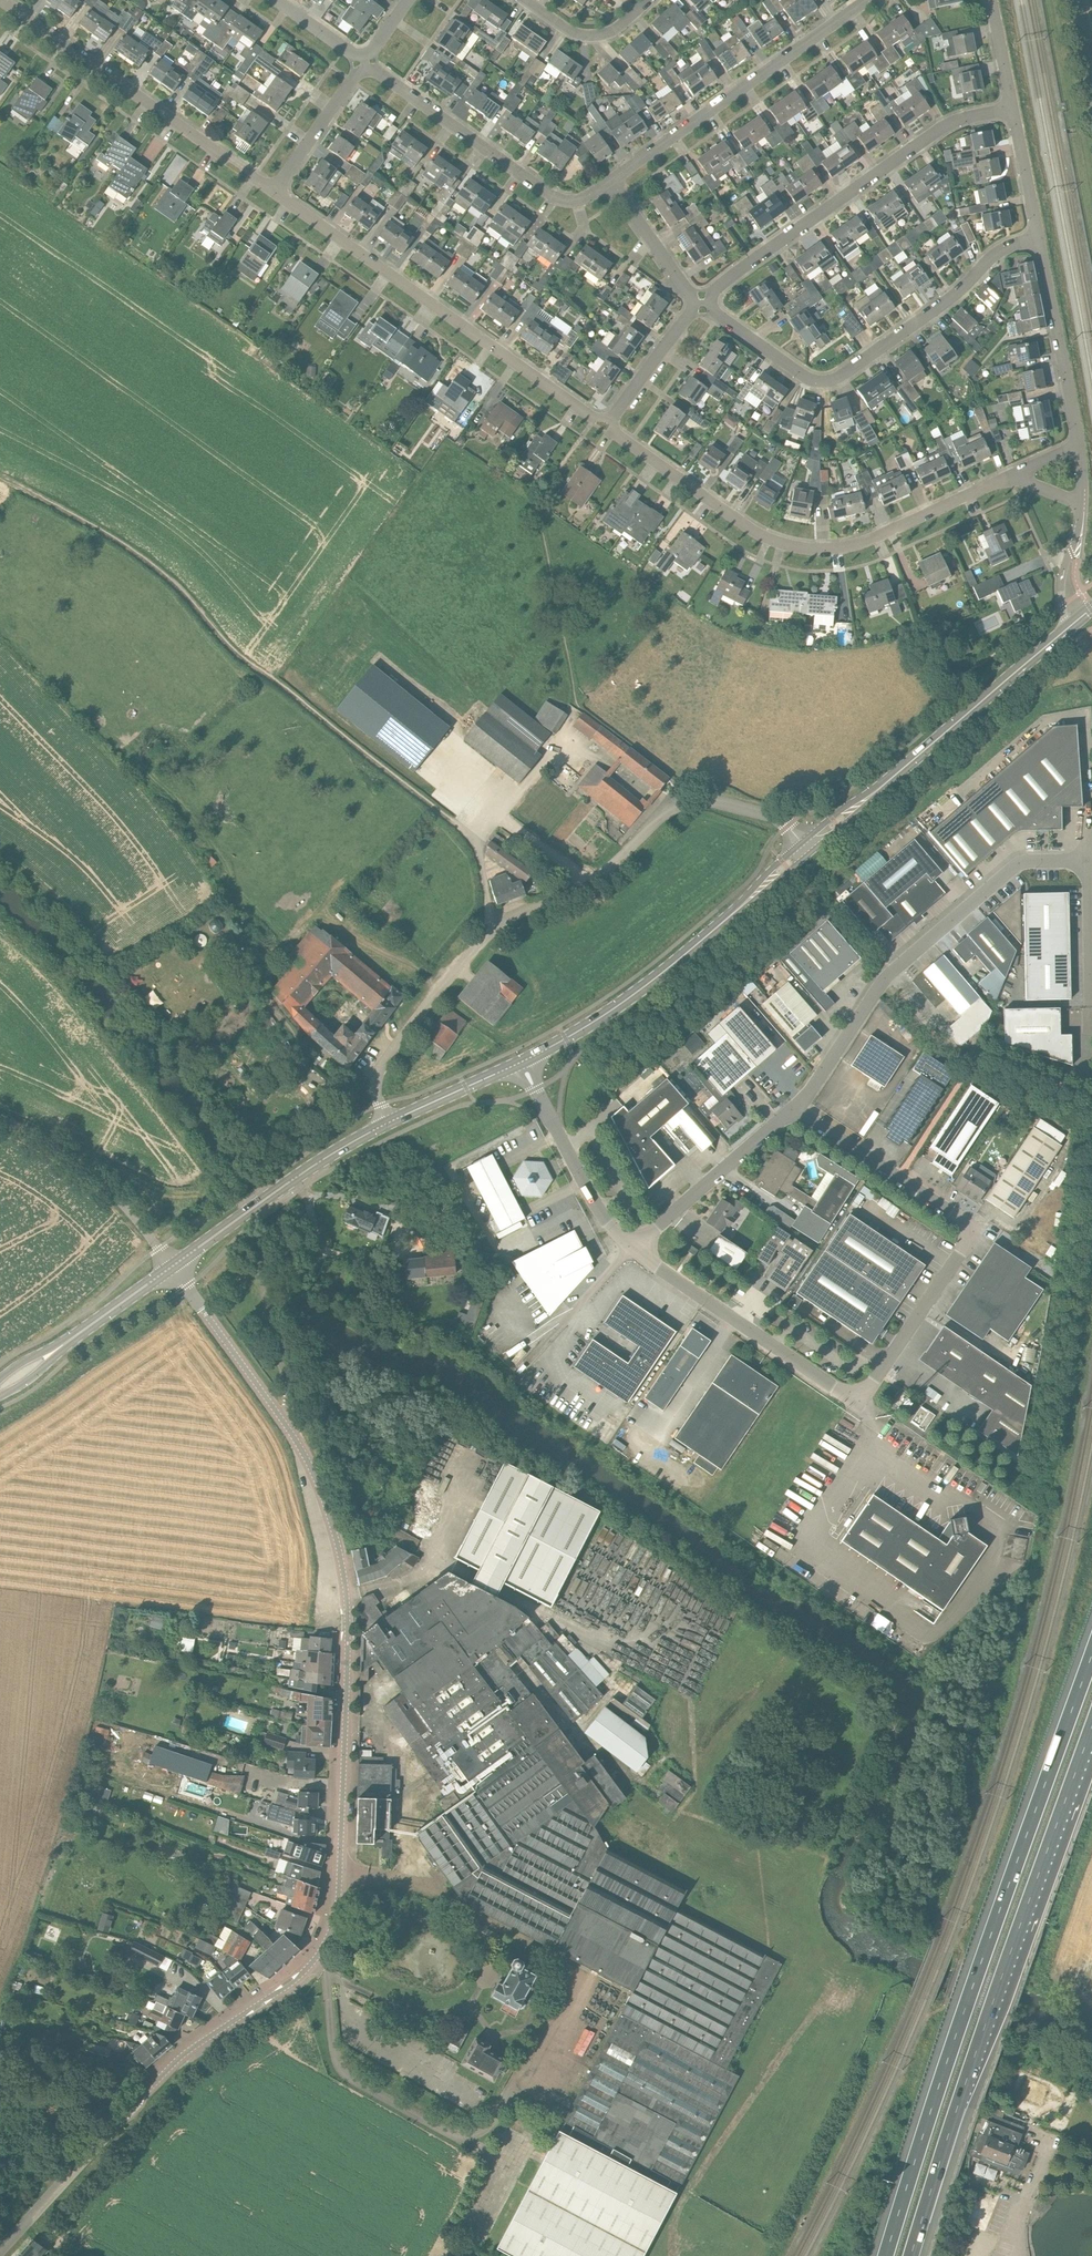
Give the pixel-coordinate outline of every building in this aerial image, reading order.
[(46,1),(58,10),(65,0),(46,0),(46,1)] [(91,0),(65,0),(58,10),(70,18),(81,3),(80,3),(82,1),(88,5),(91,0)] [(110,11),(100,4),(102,0),(91,0),(88,5),(92,8),(80,25),(93,34),(110,11)] [(193,0),(176,0),(171,7),(178,12),(177,15),(180,17),(193,0)] [(218,0),(217,0),(200,0),(198,3),(194,0),(193,0),(180,17),(183,19),(184,17),(192,22),(198,14),(205,19),(218,0)] [(213,43),(227,23),(221,19),(229,8),(218,0),(205,19),(211,23),(202,36),(213,43)] [(355,10),(368,19),(371,15),(377,20),(383,12),(385,13),(367,0),(362,0),(355,10)] [(495,8),(484,0),(483,0),(474,12),(486,21),(495,8)] [(709,22),(700,13),(712,2),(709,0),(688,0),(694,5),(689,10),(703,24),(705,26),(709,22)] [(778,14),(768,0),(763,3),(773,17),(778,14)] [(795,0),(782,0),(779,2),(777,0),(768,0),(778,14),(784,10),(795,25),(806,17),(795,0)] [(818,9),(811,0),(795,0),(806,17),(818,9)] [(937,8),(960,3),(962,2),(963,2),(963,0),(935,0),(937,8)] [(683,15),(674,4),(663,14),(677,29),(688,19),(697,30),(703,24),(689,10),(683,15)] [(359,32),(368,19),(355,10),(351,6),(342,19),(359,32)] [(465,19),(473,9),(467,6),(460,16),(465,19)] [(498,29),(507,16),(495,8),(486,21),(498,29)] [(119,17),(110,11),(93,34),(105,43),(116,28),(115,27),(116,26),(121,29),(130,16),(123,11),(119,17)] [(677,29),(663,14),(651,25),(662,37),(673,26),(677,30),(677,29)] [(135,26),(139,22),(130,16),(121,29),(127,34),(133,25),(135,26)] [(239,43),(251,25),(240,16),(232,27),(227,23),(213,43),(225,52),(228,47),(226,45),(231,37),(239,43)] [(912,31),(902,17),(889,26),(900,41),(908,35),(916,48),(925,41),(925,38),(918,27),(912,31)] [(925,38),(941,34),(931,18),(918,27),(925,38)] [(748,30),(740,19),(735,22),(745,37),(750,34),(751,35),(761,49),(772,40),(763,27),(759,22),(748,30)] [(772,40),(784,32),(774,19),(763,27),(772,40)] [(467,47),(470,43),(467,41),(472,34),(455,21),(447,33),(464,45),(467,47)] [(739,64),(750,56),(739,40),(745,37),(735,22),(729,27),(735,35),(724,43),(726,45),(739,64)] [(254,61),(258,56),(262,50),(263,49),(255,44),(263,33),(251,25),(239,43),(245,47),(239,55),(245,59),(237,71),(244,76),(254,61)] [(522,52),(533,35),(520,26),(513,37),(512,36),(511,38),(516,42),(513,46),(514,48),(517,51),(518,49),(522,52)] [(890,66),(901,59),(892,46),(900,41),(889,26),(876,35),(887,49),(881,53),(890,66)] [(496,50),(500,44),(494,40),(476,27),(472,33),(496,50)] [(500,44),(505,37),(507,33),(501,30),(494,40),(500,44)] [(956,31),(941,34),(943,41),(947,40),(949,48),(946,49),(947,58),(956,56),(956,57),(976,53),(976,52),(975,52),(972,35),(958,38),(956,31)] [(127,59),(142,38),(135,32),(130,39),(125,35),(114,50),(127,59)] [(456,57),(464,45),(447,33),(439,45),(449,52),(448,52),(455,57),(456,57)] [(641,56),(652,46),(641,34),(630,44),(641,56)] [(150,50),(155,54),(165,41),(157,35),(154,40),(156,41),(153,46),(142,38),(127,59),(139,67),(150,52),(149,52),(150,50)] [(522,52),(530,57),(533,53),(537,56),(546,43),(533,35),(522,52)] [(502,54),(503,52),(511,40),(505,37),(500,44),(496,50),(502,54)] [(714,53),(703,37),(697,42),(701,47),(710,61),(716,57),(727,72),(739,64),(726,45),(714,53)] [(677,53),(664,39),(659,43),(670,55),(674,60),(683,52),(681,50),(677,53)] [(169,51),(173,46),(165,41),(155,54),(161,58),(167,50),(169,51)] [(876,56),(866,41),(853,51),(865,68),(872,63),(880,74),(890,66),(881,53),(876,56)] [(664,60),(670,55),(659,43),(654,48),(664,60)] [(641,56),(630,44),(619,55),(629,67),(641,56)] [(296,52),(297,51),(288,45),(283,52),(284,52),(278,60),(285,65),(284,66),(300,77),(308,65),(294,55),(296,52)] [(705,87),(715,79),(705,64),(710,61),(701,47),(695,50),(702,59),(691,67),(696,74),(705,87)] [(271,65),(276,59),(262,50),(258,56),(271,65)] [(452,71),(451,70),(449,73),(444,69),(450,61),(435,50),(428,61),(436,66),(428,78),(430,80),(432,81),(430,83),(439,89),(452,71)] [(544,58),(541,63),(546,66),(548,63),(561,73),(570,60),(557,51),(549,62),(544,58)] [(855,91),(866,83),(858,72),(865,68),(853,51),(851,52),(841,60),(851,74),(845,78),(855,91)] [(0,53),(0,81),(3,78),(4,79),(15,63),(0,53)] [(267,71),(271,65),(258,56),(254,61),(267,71)] [(452,62),(475,78),(479,73),(456,57),(455,57),(452,62)] [(517,82),(517,83),(523,87),(523,86),(524,87),(532,75),(541,63),(535,58),(518,83),(517,82)] [(161,83),(172,68),(160,59),(149,74),(161,83)] [(191,79),(200,66),(192,60),(189,65),(190,66),(184,74),(191,79)] [(573,82),(582,68),(570,60),(561,73),(573,82)] [(676,86),(681,82),(672,69),(677,65),(674,61),(664,68),(676,86)] [(546,66),(541,63),(532,75),(538,79),(547,66),(546,66)] [(621,78),(609,64),(597,75),(608,87),(614,81),(620,87),(625,82),(634,93),(641,87),(627,73),(621,78)] [(204,76),(207,71),(200,66),(191,79),(195,82),(194,84),(183,99),(196,108),(207,93),(206,93),(211,86),(199,78),(202,74),(204,76)] [(693,95),(704,87),(705,87),(696,74),(691,67),(679,75),(693,95)] [(840,82),(830,67),(818,76),(829,93),(834,99),(841,94),(844,99),(855,91),(845,78),(840,82)] [(964,75),(962,67),(951,70),(956,95),(983,90),(979,72),(964,75)] [(173,92),(184,77),(172,68),(161,83),(173,92)] [(670,90),(676,86),(664,68),(658,73),(670,90)] [(642,80),(631,69),(627,73),(641,87),(647,82),(644,78),(642,80)] [(237,71),(234,75),(241,80),(244,76),(237,71)] [(451,95),(453,93),(460,99),(469,87),(464,84),(461,82),(456,78),(458,75),(452,71),(439,89),(447,95),(448,93),(449,94),(451,95)] [(477,89),(486,76),(480,71),(479,73),(475,78),(471,84),(477,89)] [(819,116),(830,109),(822,98),(829,93),(818,76),(805,85),(815,99),(810,103),(819,116)] [(292,89),(276,77),(267,89),(283,100),(291,89),(292,89)] [(917,119),(917,118),(929,110),(919,95),(925,91),(916,78),(905,86),(913,98),(905,102),(917,119)] [(52,90),(37,79),(31,87),(29,85),(12,109),(29,122),(44,100),(45,100),(52,90)] [(506,110),(516,97),(523,87),(517,83),(504,101),(492,93),(479,112),(484,116),(485,117),(491,121),(501,106),(506,110)] [(595,98),(593,84),(583,85),(582,86),(587,109),(595,98)] [(225,103),(230,96),(233,91),(234,90),(231,88),(227,85),(223,89),(225,91),(222,94),(219,99),(220,100),(225,103)] [(246,101),(251,94),(238,85),(234,90),(233,91),(246,101)] [(283,100),(267,89),(263,95),(257,91),(253,96),(275,112),(276,112),(275,112),(283,100)] [(481,95),(475,90),(466,103),(479,112),(492,93),(487,99),(486,98),(487,97),(482,93),(481,95)] [(917,119),(905,102),(899,107),(891,96),(886,100),(879,90),(874,94),(880,104),(889,117),(894,113),(904,127),(917,119)] [(242,106),(246,101),(233,91),(230,96),(242,106)] [(675,110),(676,109),(676,108),(681,104),(673,92),(660,100),(669,113),(674,109),(675,110)] [(794,92),(782,101),(794,118),(801,113),(808,124),(819,116),(810,103),(805,107),(794,92)] [(208,116),(218,101),(207,93),(196,108),(208,116)] [(632,98),(641,111),(647,107),(638,94),(632,98)] [(636,114),(641,111),(632,98),(630,96),(622,96),(630,109),(635,115),(636,114)] [(512,114),(521,101),(516,97),(506,110),(512,114)] [(669,113),(660,100),(658,102),(658,101),(652,104),(653,105),(647,109),(656,122),(669,113)] [(783,141),(794,134),(787,123),(794,118),(782,101),(769,110),(780,125),(774,128),(783,141)] [(369,109),(362,104),(354,116),(373,129),(381,117),(369,109)] [(894,135),(884,120),(889,117),(880,104),(869,111),(878,124),(870,129),(867,124),(866,124),(881,144),(894,135)] [(92,113),(79,105),(77,108),(76,107),(71,114),(66,119),(68,120),(57,134),(71,144),(76,138),(81,142),(96,121),(90,116),(92,113)] [(607,127),(594,107),(589,112),(597,123),(608,139),(613,135),(621,147),(634,138),(624,124),(619,117),(617,115),(614,117),(616,120),(607,127)] [(219,124),(227,113),(221,108),(213,120),(219,124)] [(640,134),(641,133),(646,129),(637,115),(636,114),(635,115),(630,109),(619,117),(624,124),(634,138),(639,134),(640,134)] [(251,113),(247,110),(239,121),(259,135),(267,124),(251,112),(251,113)] [(516,119),(510,115),(501,128),(514,137),(528,117),(523,124),(521,123),(522,122),(516,119)] [(373,129),(354,116),(345,128),(359,138),(368,126),(373,130),(373,129)] [(542,135),(551,122),(552,121),(546,116),(540,126),(528,117),(514,137),(519,141),(519,142),(520,143),(520,142),(526,146),(537,131),(542,135)] [(769,132),(759,118),(746,126),(758,143),(765,138),(773,149),(783,141),(774,128),(769,132)] [(251,147),(251,146),(259,135),(239,121),(238,121),(233,129),(238,132),(235,136),(251,147)] [(831,125),(836,134),(843,129),(838,121),(831,125)] [(563,142),(551,133),(556,126),(551,122),(542,135),(547,138),(546,141),(545,140),(536,153),(549,162),(568,135),(563,142)] [(859,129),(854,122),(843,129),(853,142),(858,139),(868,153),(881,144),(866,124),(859,129)] [(604,160),(606,159),(605,158),(611,154),(602,143),(608,139),(597,123),(592,126),(591,127),(596,135),(584,144),(590,151),(598,163),(604,159),(604,160)] [(389,141),(398,129),(391,125),(383,137),(389,141)] [(748,166),(758,159),(751,148),(758,143),(746,126),(734,135),(744,150),(738,153),(748,166)] [(844,170),(858,160),(848,146),(853,142),(843,129),(833,137),(842,149),(834,155),(844,170)] [(952,162),(975,158),(974,152),(994,147),(991,132),(964,137),(966,147),(961,148),(962,153),(950,155),(952,162)] [(404,156),(414,142),(402,133),(392,147),(388,152),(401,161),(404,156)] [(561,171),(570,158),(563,153),(574,139),(568,135),(549,162),(554,166),(554,167),(555,168),(555,167),(561,171)] [(130,158),(136,149),(118,137),(105,155),(102,152),(97,159),(110,168),(114,163),(115,164),(114,166),(121,171),(130,158)] [(346,161),(354,149),(338,138),(330,150),(346,161)] [(579,158),(590,151),(584,144),(583,141),(573,154),(579,158)] [(813,151),(806,141),(800,145),(807,154),(817,168),(822,164),(832,178),(844,170),(834,155),(827,160),(818,147),(813,151)] [(416,165),(427,150),(414,142),(404,156),(416,165)] [(733,157),(723,143),(710,152),(721,167),(729,161),(737,174),(748,166),(738,153),(733,157)] [(377,159),(378,157),(381,153),(368,144),(364,150),(377,159)] [(711,192),(722,184),(713,172),(721,167),(710,152),(697,161),(707,175),(702,179),(711,192)] [(178,153),(169,166),(180,173),(189,160),(178,153)] [(809,195),(821,186),(811,171),(817,168),(807,154),(796,163),(804,175),(798,180),(809,195)] [(438,180),(448,165),(436,156),(425,171),(422,176),(434,185),(437,180),(438,180)] [(375,174),(384,161),(378,157),(377,159),(369,170),(375,174)] [(133,193),(135,190),(134,189),(148,170),(130,158),(121,171),(109,187),(126,200),(132,192),(133,193)] [(976,164),(975,158),(952,162),(953,170),(972,166),(973,170),(978,169),(981,180),(1000,176),(996,160),(976,164)] [(328,183),(336,171),(322,161),(314,173),(328,183)] [(448,165),(438,180),(437,180),(434,185),(441,190),(443,187),(447,190),(449,186),(451,187),(460,174),(448,165)] [(361,181),(366,175),(352,166),(348,171),(361,181)] [(769,175),(774,172),(770,167),(765,170),(769,175)] [(939,181),(929,167),(916,176),(927,191),(939,183),(944,195),(948,212),(954,208),(947,175),(939,181)] [(385,183),(374,176),(375,174),(369,170),(366,175),(361,181),(359,184),(365,188),(371,180),(382,188),(385,183)] [(357,186),(359,184),(361,181),(348,171),(344,177),(357,186)] [(798,180),(792,172),(784,177),(781,173),(771,180),(781,193),(786,190),(796,204),(809,195),(798,180)] [(319,195),(328,183),(314,173),(305,185),(319,195)] [(661,215),(676,205),(671,197),(683,188),(673,174),(660,183),(667,192),(652,202),(661,215)] [(918,204),(931,195),(927,191),(916,176),(904,184),(918,204)] [(402,195),(411,181),(406,177),(396,191),(402,195)] [(175,217),(194,190),(180,179),(172,190),(169,188),(157,204),(175,217)] [(470,207),(482,190),(469,180),(454,202),(467,211),(470,206),(470,207)] [(773,220),(785,211),(775,197),(781,193),(771,180),(760,188),(765,195),(759,200),(760,203),(761,204),(773,220)] [(407,199),(417,185),(411,181),(402,195),(407,199)] [(987,204),(1005,201),(1002,185),(984,189),(987,202),(987,204)] [(483,216),(495,199),(482,190),(470,207),(483,216)] [(392,207),(402,195),(396,191),(387,203),(392,207)] [(340,210),(350,196),(344,192),(334,205),(340,210)] [(896,223),(908,215),(893,192),(880,201),(896,223)] [(416,205),(407,199),(402,195),(392,207),(398,211),(406,201),(414,207),(416,205)] [(754,209),(746,197),(734,205),(744,219),(750,215),(760,229),(773,220),(761,204),(754,209)] [(358,221),(368,206),(356,198),(345,212),(358,221)] [(374,201),(370,206),(381,214),(385,209),(374,201)] [(435,218),(445,205),(439,201),(429,214),(435,218)] [(884,232),(896,223),(880,201),(868,210),(884,232)] [(682,212),(676,205),(661,215),(670,228),(684,218),(688,223),(701,214),(694,204),(682,212)] [(970,215),(986,212),(985,204),(969,207),(970,215)] [(443,224),(447,218),(445,217),(450,209),(445,205),(435,218),(443,224)] [(505,232),(517,215),(504,205),(488,227),(501,236),(505,231),(505,232)] [(370,230),(380,215),(368,206),(358,221),(370,230)] [(960,217),(969,215),(967,208),(958,209),(960,217)] [(938,226),(947,219),(941,210),(932,217),(938,226)] [(237,220),(225,212),(221,218),(220,217),(220,218),(213,212),(200,231),(220,246),(227,237),(229,239),(231,236),(229,235),(230,233),(229,232),(237,220)] [(987,233),(994,231),(1010,228),(1007,212),(990,215),(984,217),(987,233)] [(426,231),(435,218),(429,214),(420,227),(426,231)] [(687,252),(709,236),(704,228),(709,225),(701,214),(688,223),(692,228),(677,239),(687,252)] [(513,247),(518,241),(530,224),(517,215),(505,232),(513,238),(509,244),(513,247)] [(391,245),(402,230),(401,230),(405,225),(393,217),(379,236),(391,245)] [(929,232),(938,226),(932,217),(923,223),(929,232)] [(439,229),(443,224),(435,218),(426,231),(432,235),(437,228),(439,229)] [(863,227),(857,218),(844,227),(855,242),(867,234),(872,240),(878,236),(869,223),(863,227)] [(727,231),(735,225),(732,220),(724,226),(727,231)] [(920,239),(929,232),(923,223),(914,229),(920,239)] [(969,244),(976,241),(967,223),(960,226),(962,230),(969,244)] [(470,243),(479,230),(473,226),(469,234),(466,232),(462,237),(470,243)] [(843,260),(859,248),(855,242),(844,227),(832,235),(837,243),(833,246),(843,260)] [(911,245),(920,239),(914,229),(905,236),(911,245)] [(403,254),(414,239),(402,230),(391,245),(403,254)] [(479,249),(483,243),(480,241),(485,234),(479,230),(470,243),(479,249)] [(540,256),(552,239),(539,230),(527,247),(540,256)] [(952,237),(939,246),(950,261),(963,252),(961,250),(969,244),(962,230),(954,234),(957,242),(956,243),(952,237)] [(259,275),(277,248),(259,236),(240,263),(253,272),(254,271),(259,275)] [(715,243),(709,236),(687,252),(695,264),(710,254),(714,260),(727,251),(719,240),(715,243)] [(902,252),(911,245),(905,236),(895,242),(902,252)] [(460,256),(470,243),(462,237),(458,243),(461,245),(455,252),(460,256)] [(425,270),(440,249),(427,239),(412,260),(425,270)] [(540,256),(552,265),(558,257),(565,249),(552,239),(540,256)] [(893,258),(902,252),(895,242),(886,249),(893,258)] [(474,255),(479,249),(470,243),(460,256),(466,260),(472,253),(474,255)] [(826,251),(820,243),(808,252),(819,268),(828,261),(833,267),(838,263),(829,249),(826,251)] [(587,272),(599,256),(586,246),(574,262),(574,263),(580,267),(587,272)] [(938,270),(950,261),(939,246),(927,255),(928,257),(923,260),(931,273),(937,269),(938,270)] [(447,253),(440,249),(425,270),(438,279),(454,256),(448,252),(447,253)] [(884,264),(893,258),(886,249),(877,255),(884,264)] [(505,268),(514,255),(508,251),(499,264),(505,268)] [(806,277),(819,268),(808,252),(795,261),(806,277)] [(513,274),(517,269),(514,266),(520,259),(514,255),(505,268),(513,274)] [(875,271),(884,264),(877,255),(868,261),(875,271)] [(565,275),(574,263),(574,262),(566,256),(557,269),(565,275)] [(600,281),(612,265),(599,256),(587,272),(600,281)] [(866,277),(875,271),(868,261),(859,268),(866,277)] [(294,309),(319,275),(300,262),(279,293),(285,297),(282,301),(294,309)] [(505,268),(499,264),(496,262),(493,268),(495,269),(490,277),(496,281),(505,268)] [(1036,283),(1032,263),(1019,265),(1021,276),(1009,278),(1007,273),(1000,274),(1003,289),(1012,287),(1023,285),(1036,283)] [(792,282),(799,277),(790,265),(784,269),(792,282)] [(916,290),(928,281),(917,265),(905,274),(916,290)] [(509,280),(513,274),(505,268),(496,281),(501,285),(507,277),(509,280)] [(857,284),(866,277),(859,268),(850,274),(857,284)] [(471,278),(459,269),(447,285),(460,295),(475,273),(471,278)] [(473,303),(487,282),(475,273),(460,295),(473,303)] [(622,290),(630,278),(624,273),(615,285),(622,290)] [(848,290),(857,284),(850,274),(841,281),(848,290)] [(903,299),(916,290),(905,274),(893,283),(903,299)] [(1003,294),(999,274),(985,288),(983,286),(975,294),(977,296),(978,297),(977,298),(980,300),(981,300),(994,313),(994,312),(1003,294)] [(549,280),(543,276),(538,283),(535,281),(531,287),(540,293),(549,280)] [(823,284),(826,290),(836,284),(833,278),(823,284)] [(812,297),(818,292),(808,279),(802,283),(807,290),(812,297)] [(839,297),(848,290),(841,281),(832,287),(839,297)] [(750,293),(759,306),(774,296),(765,283),(750,293)] [(1017,300),(1018,304),(1027,302),(1026,298),(1038,295),(1036,283),(1023,285),(1012,287),(1015,300),(1017,300)] [(602,304),(612,290),(607,285),(602,292),(599,290),(594,297),(602,304)] [(658,316),(667,304),(661,299),(665,294),(653,286),(641,304),(658,316)] [(882,318),(894,309),(880,288),(867,297),(882,318)] [(506,303),(499,297),(501,294),(496,290),(482,310),(495,319),(506,303),(509,299),(506,303)] [(799,306),(812,297),(807,290),(794,300),(799,306)] [(349,333),(341,327),(358,304),(340,291),(320,319),(347,338),(351,332),(349,333)] [(810,317),(806,311),(810,308),(809,307),(822,298),(818,292),(812,297),(799,306),(803,312),(790,322),(799,334),(815,323),(820,319),(816,313),(810,317)] [(521,307),(526,312),(533,303),(536,298),(530,294),(521,307)] [(1021,321),(1043,317),(1038,295),(1026,298),(1027,302),(1018,304),(1019,306),(1018,306),(1021,321)] [(768,318),(783,308),(774,296),(759,306),(768,318)] [(882,318),(867,297),(866,296),(854,305),(869,327),(882,318)] [(508,328),(519,312),(506,303),(495,319),(508,328)] [(537,314),(541,309),(533,303),(526,312),(524,316),(520,320),(529,326),(537,314)] [(658,316),(641,304),(633,315),(621,307),(618,312),(631,321),(634,317),(636,319),(650,329),(658,316)] [(968,334),(977,324),(963,311),(961,309),(953,317),(956,319),(949,326),(976,353),(982,347),(974,340),(968,334)] [(626,328),(631,321),(618,312),(613,318),(626,328)] [(534,347),(551,324),(537,314),(529,326),(521,338),(534,347)] [(552,323),(566,335),(571,329),(558,317),(552,323)] [(1009,336),(1045,329),(1043,317),(1021,321),(1007,324),(1009,336)] [(393,334),(396,330),(380,318),(369,333),(369,334),(370,332),(386,344),(385,345),(398,355),(394,359),(395,360),(410,339),(409,339),(412,335),(411,335),(409,338),(401,334),(398,338),(393,334)] [(851,340),(863,332),(856,322),(844,330),(851,340)] [(823,336),(815,323),(799,334),(808,346),(813,343),(818,350),(830,343),(824,335),(823,336)] [(992,334),(997,328),(992,323),(987,329),(992,334)] [(567,336),(551,324),(534,347),(547,356),(557,342),(564,346),(565,345),(570,349),(580,336),(571,330),(567,336)] [(635,350),(643,338),(629,327),(620,340),(635,350)] [(635,350),(620,340),(610,332),(602,343),(598,340),(594,345),(607,355),(610,350),(626,362),(635,350)] [(945,367),(957,359),(940,335),(929,343),(930,346),(924,350),(933,363),(939,359),(945,367)] [(418,351),(412,347),(415,343),(410,339),(395,360),(427,382),(440,363),(436,359),(421,347),(418,351)] [(722,364),(731,351),(717,341),(708,354),(722,364)] [(1011,363),(1009,364),(1009,365),(1010,365),(1011,370),(1015,370),(1014,364),(1018,363),(1038,360),(1035,343),(1015,347),(1017,356),(1009,357),(1011,363)] [(601,363),(602,361),(607,355),(594,345),(588,353),(601,363)] [(565,369),(574,357),(567,353),(559,365),(565,369)] [(896,363),(907,380),(909,382),(923,371),(910,353),(896,363)] [(727,368),(722,364),(708,354),(699,367),(713,377),(716,379),(719,381),(727,368)] [(971,360),(963,369),(971,377),(980,367),(971,360)] [(389,381),(400,366),(393,361),(382,375),(389,381)] [(611,383),(619,371),(605,361),(596,373),(611,383)] [(1009,365),(1009,364),(991,369),(995,377),(1010,370),(1011,370),(1010,365),(1009,365)] [(748,382),(756,370),(751,367),(743,378),(748,382)] [(602,395),(611,383),(596,373),(591,370),(583,381),(588,385),(602,395)] [(1026,392),(1044,389),(1041,370),(1023,374),(1026,392)] [(766,397),(776,382),(762,373),(753,385),(748,382),(739,395),(737,398),(742,402),(749,392),(761,401),(765,396),(766,397)] [(879,396),(892,387),(883,373),(869,382),(879,396)] [(466,389),(471,382),(459,374),(449,387),(445,384),(435,398),(459,416),(474,395),(466,389)] [(707,390),(691,378),(689,381),(691,383),(688,387),(686,386),(679,395),(696,407),(701,400),(700,400),(707,390)] [(723,392),(726,394),(729,388),(719,381),(716,379),(712,384),(712,385),(723,392)] [(907,380),(901,385),(913,401),(919,396),(909,382),(907,380)] [(778,406),(788,391),(776,382),(766,397),(762,402),(772,409),(776,404),(778,406)] [(871,410),(877,406),(873,400),(879,396),(869,382),(857,391),(871,410)] [(718,401),(723,392),(712,385),(706,393),(718,401)] [(911,415),(919,409),(913,401),(901,385),(895,389),(906,403),(904,405),(911,415)] [(998,403),(1009,401),(1022,398),(1021,392),(997,396),(998,403)] [(1010,408),(1024,405),(1022,398),(1009,401),(1010,408)] [(839,429),(854,424),(852,417),(846,399),(830,404),(839,429)] [(816,406),(799,401),(795,412),(786,408),(776,425),(788,431),(790,426),(806,432),(816,406)] [(1024,421),(1032,420),(1050,416),(1047,401),(1021,407),(1024,421)] [(504,435),(518,415),(500,403),(480,430),(481,430),(478,435),(485,439),(488,435),(492,438),(498,431),(504,435)] [(685,415),(672,406),(662,419),(680,432),(685,435),(689,428),(685,425),(690,419),(700,426),(704,421),(689,410),(685,415)] [(984,433),(990,430),(982,408),(974,412),(984,433)] [(770,434),(783,413),(777,409),(770,421),(769,420),(763,430),(770,434)] [(869,425),(875,421),(868,409),(862,413),(869,425)] [(869,425),(862,413),(854,418),(861,430),(859,431),(868,448),(879,442),(869,425)] [(724,421),(736,428),(740,421),(727,415),(724,421)] [(1053,430),(1050,416),(1032,420),(1024,421),(1014,423),(1016,431),(1027,429),(1028,435),(1053,430)] [(991,429),(998,427),(995,418),(988,420),(991,429)] [(676,438),(680,432),(662,419),(653,431),(667,441),(672,435),(676,438)] [(995,443),(1002,441),(997,428),(990,430),(995,443)] [(820,462),(821,430),(813,430),(812,447),(809,447),(809,458),(814,460),(820,462)] [(977,462),(990,456),(980,434),(967,440),(969,445),(977,462)] [(557,444),(545,435),(541,441),(535,437),(516,463),(532,475),(536,468),(539,470),(557,444)] [(977,463),(977,462),(969,445),(967,440),(965,435),(952,442),(950,436),(943,440),(948,450),(954,464),(960,462),(963,469),(977,463)] [(734,455),(743,441),(736,437),(727,450),(734,455)] [(936,453),(926,458),(936,481),(937,480),(950,474),(940,454),(941,453),(948,450),(943,440),(942,438),(936,441),(940,450),(936,452),(936,453)] [(785,447),(799,452),(801,447),(787,442),(785,447)] [(694,459),(702,447),(697,443),(689,455),(694,459)] [(714,472),(725,456),(711,446),(700,462),(714,472)] [(907,468),(913,465),(908,453),(901,455),(907,468)] [(901,471),(907,468),(901,455),(895,458),(901,471)] [(923,487),(936,481),(926,458),(926,457),(920,460),(920,462),(923,467),(916,470),(923,487)] [(753,469),(740,460),(726,480),(741,491),(752,476),(757,480),(759,478),(773,458),(768,465),(760,460),(753,469)] [(769,509),(782,487),(771,479),(781,463),(773,458),(759,478),(766,483),(755,499),(769,509)] [(821,482),(820,471),(820,462),(814,460),(808,489),(805,488),(805,490),(794,488),(789,515),(808,519),(814,490),(821,492),(821,482)] [(581,508),(597,485),(591,480),(593,476),(580,468),(561,494),(581,508)] [(820,471),(821,482),(830,482),(829,470),(820,471)] [(872,481),(867,471),(861,474),(867,486),(873,483),(875,488),(876,488),(883,505),(896,499),(886,475),(872,481)] [(902,476),(896,479),(894,474),(893,472),(886,475),(896,499),(910,493),(902,476)] [(859,493),(858,491),(861,490),(861,489),(867,486),(861,474),(855,477),(858,485),(844,489),(850,514),(864,511),(860,493),(859,493)] [(831,519),(850,514),(844,489),(845,496),(831,500),(832,506),(828,507),(831,519)] [(625,533),(643,508),(634,501),(635,499),(625,492),(606,519),(614,525),(617,521),(626,527),(623,532),(625,533)] [(649,513),(643,508),(625,533),(642,545),(648,536),(649,536),(651,534),(649,533),(661,518),(650,511),(649,513)] [(991,568),(1008,560),(1003,550),(1013,546),(1003,525),(983,534),(990,548),(983,551),(991,568)] [(687,571),(703,549),(690,539),(691,538),(683,531),(682,532),(683,532),(669,550),(668,549),(655,566),(665,574),(674,562),(687,571)] [(931,590),(942,585),(940,582),(950,577),(939,554),(919,563),(930,587),(931,590)] [(741,609),(750,591),(742,588),(745,582),(736,578),(738,575),(726,569),(710,602),(717,606),(723,596),(740,604),(738,607),(741,609)] [(895,600),(888,579),(869,586),(871,592),(863,595),(869,613),(884,609),(884,608),(889,606),(893,615),(901,612),(896,600),(895,600)] [(1033,588),(1029,579),(1017,585),(1015,582),(997,590),(1003,604),(1009,601),(1009,602),(1014,612),(1032,605),(1029,598),(1034,596),(1031,589),(1033,588)] [(994,592),(989,581),(974,588),(979,598),(994,592)] [(806,614),(807,594),(808,592),(777,590),(777,595),(776,595),(776,598),(770,598),(768,620),(776,621),(794,622),(795,613),(806,614)] [(837,608),(837,607),(836,607),(837,597),(807,594),(806,614),(815,615),(814,621),(833,622),(834,608),(837,608)] [(373,666),(342,703),(418,766),(450,729),(373,666)] [(535,720),(501,693),(463,740),(519,785),(542,756),(537,752),(553,731),(556,734),(568,715),(546,701),(535,720)] [(577,787),(630,827),(668,780),(629,749),(630,748),(583,713),(573,727),(590,740),(592,738),(618,759),(607,773),(595,764),(577,787)] [(1082,807),(1081,725),(1080,725),(1080,726),(1057,726),(931,835),(930,833),(929,834),(967,877),(966,875),(1014,834),(1019,831),(1025,831),(1061,830),(1061,831),(1062,831),(1061,807),(1081,807),(1082,807)] [(526,883),(533,872),(500,846),(504,840),(496,834),(489,845),(492,848),(496,851),(491,858),(526,883)] [(893,938),(940,897),(940,891),(933,882),(943,874),(914,840),(842,901),(871,936),(879,928),(887,937),(893,938)] [(208,873),(217,863),(210,856),(200,865),(208,873)] [(512,884),(509,877),(506,874),(489,880),(497,905),(526,894),(521,881),(512,884)] [(1020,895),(1020,889),(1003,904),(993,912),(1021,945),(1021,942),(1025,942),(1026,1000),(1047,1000),(1046,894),(1024,894),(1024,895),(1020,895)] [(1047,1000),(1071,1000),(1068,893),(1046,894),(1047,1000)] [(1016,951),(987,918),(967,935),(968,936),(953,950),(965,964),(975,955),(980,951),(1005,979),(1016,951)] [(826,1012),(834,1005),(823,992),(861,958),(827,920),(781,961),(826,1012)] [(390,989),(323,933),(273,992),(264,982),(254,991),(261,999),(270,990),(310,1036),(320,1025),(302,1008),(332,973),(360,998),(358,1000),(360,1002),(359,1003),(359,1006),(371,1016),(363,1026),(357,1033),(368,1042),(403,997),(392,987),(390,989)] [(995,1002),(1005,979),(980,951),(975,955),(990,973),(979,983),(995,1002)] [(923,973),(960,1016),(947,1026),(957,1038),(988,1008),(980,998),(944,956),(944,955),(923,973)] [(493,1026),(523,989),(488,962),(459,998),(493,1026)] [(805,1052),(821,1038),(808,1023),(817,1016),(788,982),(763,1004),(805,1052)] [(1060,1035),(1059,1009),(1003,1010),(1004,1046),(1072,1066),(1071,1035),(1060,1035)] [(440,1061),(458,1035),(439,1022),(420,1047),(440,1061)] [(347,1069),(356,1058),(331,1035),(320,1025),(310,1036),(347,1069)] [(355,1036),(343,1026),(336,1035),(333,1033),(331,1035),(356,1058),(368,1042),(357,1033),(355,1036)] [(693,1053),(706,1043),(696,1030),(683,1040),(693,1053)] [(740,1102),(730,1090),(756,1067),(726,1033),(692,1063),(707,1079),(703,1084),(714,1097),(699,1109),(707,1118),(713,1114),(727,1129),(742,1116),(734,1107),(740,1102)] [(884,1088),(904,1057),(870,1036),(850,1066),(884,1088)] [(908,1142),(954,1073),(924,1053),(913,1070),(920,1075),(886,1127),(908,1142)] [(628,1112),(665,1085),(663,1083),(650,1067),(611,1098),(607,1091),(591,1103),(652,1180),(668,1167),(624,1114),(628,1112)] [(650,1138),(662,1127),(686,1154),(706,1137),(700,1131),(706,1125),(666,1079),(663,1083),(665,1085),(637,1105),(628,1113),(628,1112),(624,1114),(668,1167),(652,1180),(628,1150),(648,1188),(674,1165),(650,1138)] [(878,1095),(883,1089),(872,1082),(868,1090),(878,1095)] [(951,1176),(958,1166),(999,1104),(970,1085),(929,1147),(938,1153),(932,1163),(951,1176)] [(1013,1218),(1061,1146),(1060,1145),(1067,1136),(1041,1118),(1034,1128),(1033,1128),(986,1200),(1013,1218)] [(779,1190),(787,1195),(792,1186),(803,1171),(795,1165),(796,1163),(793,1161),(797,1155),(797,1151),(789,1146),(786,1148),(782,1154),(775,1150),(754,1183),(775,1197),(779,1190)] [(506,1183),(492,1155),(467,1168),(500,1231),(525,1219),(514,1199),(522,1195),(522,1196),(542,1197),(552,1180),(543,1163),(524,1162),(513,1178),(513,1179),(506,1183)] [(817,1163),(819,1171),(823,1174),(834,1180),(818,1206),(810,1201),(791,1231),(819,1249),(860,1184),(821,1159),(817,1163)] [(977,1202),(991,1182),(970,1168),(956,1188),(977,1202)] [(743,1205),(733,1199),(729,1205),(721,1200),(716,1208),(717,1209),(713,1215),(712,1214),(706,1222),(721,1232),(726,1225),(729,1227),(734,1219),(731,1217),(736,1210),(739,1212),(743,1205)] [(402,1223),(408,1208),(397,1204),(391,1219),(402,1223)] [(378,1235),(384,1221),(351,1206),(344,1220),(378,1235)] [(872,1345),(925,1266),(849,1214),(796,1293),(872,1345)] [(792,1241),(788,1239),(790,1236),(777,1227),(755,1258),(769,1267),(777,1250),(783,1254),(792,1241)] [(529,1287),(583,1248),(574,1231),(512,1263),(529,1287)] [(733,1270),(744,1253),(715,1234),(704,1250),(733,1270)] [(787,1288),(812,1251),(794,1238),(792,1241),(783,1254),(769,1275),(787,1288)] [(1038,1300),(1044,1291),(1024,1278),(1031,1268),(992,1242),(992,1243),(993,1244),(982,1262),(1038,1300)] [(694,1256),(698,1250),(692,1246),(688,1251),(694,1256)] [(549,1316),(593,1268),(591,1264),(594,1262),(586,1247),(583,1248),(529,1287),(549,1316)] [(406,1278),(456,1273),(454,1252),(432,1250),(433,1258),(424,1258),(424,1259),(405,1261),(406,1268),(405,1268),(406,1278)] [(1026,1317),(1038,1300),(982,1262),(970,1279),(1026,1317)] [(1014,1335),(1026,1317),(970,1279),(958,1297),(1014,1335)] [(628,1403),(676,1332),(622,1296),(604,1323),(639,1347),(627,1363),(593,1340),(574,1367),(628,1403)] [(1014,1335),(958,1297),(946,1315),(982,1340),(989,1330),(1009,1343),(1014,1335)] [(483,1302),(472,1298),(467,1313),(459,1310),(455,1318),(472,1331),(483,1302)] [(802,1304),(794,1299),(793,1299),(788,1308),(796,1314),(802,1304)] [(948,1378),(959,1376),(977,1349),(943,1326),(925,1353),(927,1364),(948,1378)] [(687,1376),(711,1341),(692,1328),(668,1363),(687,1376)] [(981,1401),(992,1399),(1010,1372),(977,1349),(959,1376),(961,1387),(981,1401)] [(750,1429),(778,1387),(731,1355),(703,1397),(750,1429)] [(663,1411),(687,1376),(668,1363),(644,1398),(663,1411)] [(1017,1456),(1037,1389),(1010,1372),(992,1399),(994,1410),(980,1431),(1017,1456)] [(721,1470),(750,1429),(703,1397),(674,1438),(699,1455),(694,1463),(713,1476),(718,1468),(721,1470)] [(923,1403),(923,1401),(910,1418),(927,1426),(937,1410),(923,1403)] [(555,1608),(604,1514),(504,1462),(455,1557),(483,1571),(476,1585),(501,1598),(509,1584),(555,1608)] [(941,1542),(873,1495),(841,1542),(907,1587),(943,1611),(987,1546),(968,1533),(965,1517),(949,1520),(951,1528),(941,1542)] [(419,1558),(396,1546),(389,1552),(387,1550),(383,1553),(381,1553),(379,1555),(379,1558),(380,1559),(377,1562),(372,1554),(368,1547),(352,1551),(356,1570),(359,1585),(387,1575),(403,1561),(414,1566),(419,1558)] [(687,1890),(607,1848),(608,1846),(605,1842),(614,1838),(667,1866),(680,1842),(625,1813),(619,1825),(601,1834),(599,1831),(594,1826),(608,1805),(611,1809),(626,1798),(594,1755),(584,1762),(532,1693),(531,1694),(507,1665),(515,1659),(516,1660),(519,1657),(573,1723),(604,1696),(602,1695),(607,1691),(600,1683),(609,1674),(582,1644),(576,1649),(563,1634),(560,1637),(548,1622),(538,1630),(528,1618),(515,1607),(448,1572),(419,1592),(384,1618),(376,1606),(379,1603),(373,1595),(361,1599),(361,1600),(361,1634),(360,1674),(361,1674),(372,1665),(378,1676),(387,1670),(403,1693),(382,1708),(445,1796),(438,1801),(447,1813),(415,1835),(464,1903),(553,1949),(632,1992),(620,2014),(600,2053),(594,2050),(558,2119),(563,2122),(680,2187),(739,2076),(726,2069),(781,1964),(765,1955),(765,1954),(677,1908),(687,1890)] [(155,1616),(152,1627),(163,1630),(166,1619),(155,1616)] [(310,1639),(304,1639),(301,1639),(300,1651),(330,1653),(331,1639),(310,1638),(310,1639)] [(287,1650),(288,1641),(280,1640),(279,1649),(287,1650)] [(300,1652),(296,1651),(295,1662),(301,1663),(301,1665),(333,1668),(334,1654),(330,1653),(300,1651),(300,1652)] [(291,1669),(290,1680),(319,1684),(333,1685),(333,1668),(301,1665),(300,1670),(291,1669)] [(635,1686),(622,1677),(627,1672),(621,1667),(605,1689),(610,1692),(608,1695),(611,1697),(605,1707),(584,1733),(641,1777),(650,1766),(649,1764),(645,1736),(652,1726),(642,1719),(655,1700),(636,1685),(635,1686)] [(318,1693),(319,1684),(290,1680),(289,1687),(318,1693)] [(300,1702),(309,1702),(308,1727),(317,1727),(317,1721),(331,1721),(332,1699),(309,1697),(309,1695),(301,1692),(276,1687),(269,1685),(268,1689),(275,1691),(279,1694),(279,1695),(291,1700),(300,1702)] [(272,1709),(270,1716),(291,1722),(293,1714),(272,1709)] [(308,1727),(301,1726),(301,1737),(300,1746),(329,1747),(331,1721),(317,1721),(317,1727),(308,1727)] [(283,1751),(287,1740),(268,1733),(264,1744),(283,1751)] [(150,1765),(156,1747),(152,1746),(149,1754),(145,1752),(141,1763),(150,1765)] [(208,1784),(211,1773),(213,1766),(156,1747),(150,1765),(208,1784)] [(314,1778),(315,1759),(305,1759),(306,1754),(286,1753),(286,1767),(293,1768),(293,1777),(314,1778)] [(383,1765),(383,1757),(358,1756),(357,1799),(358,1799),(356,1843),(373,1844),(373,1847),(382,1847),(382,1858),(391,1858),(392,1840),(389,1840),(391,1800),(390,1800),(391,1793),(399,1793),(400,1779),(396,1780),(396,1768),(391,1768),(391,1765),(390,1765),(390,1757),(385,1757),(385,1765),(383,1765)] [(672,1813),(691,1787),(668,1770),(660,1780),(664,1782),(658,1790),(664,1794),(657,1803),(672,1813)] [(239,1794),(244,1777),(221,1776),(211,1773),(208,1784),(239,1794)] [(98,1796),(112,1801),(116,1790),(102,1785),(98,1796)] [(298,1798),(287,1796),(287,1795),(276,1791),(272,1804),(268,1803),(268,1804),(293,1811),(294,1807),(297,1807),(317,1808),(318,1792),(298,1792),(298,1798)] [(316,1836),(316,1820),(293,1819),(291,1818),(293,1811),(268,1804),(264,1816),(280,1820),(280,1821),(292,1825),(293,1826),(298,1827),(297,1835),(316,1836)] [(302,1845),(288,1841),(283,1854),(320,1866),(321,1866),(325,1853),(323,1852),(326,1844),(303,1842),(302,1845)] [(278,1860),(281,1853),(266,1848),(264,1855),(278,1860)] [(317,1885),(320,1871),(320,1866),(283,1854),(281,1861),(287,1862),(283,1874),(302,1880),(317,1885)] [(238,1881),(241,1875),(233,1873),(231,1878),(238,1881)] [(301,1884),(302,1880),(283,1874),(280,1873),(278,1878),(283,1879),(281,1886),(279,1885),(279,1886),(295,1891),(295,1893),(304,1896),(306,1900),(316,1903),(319,1888),(301,1884)] [(229,1897),(245,1907),(251,1893),(235,1886),(229,1897)] [(313,1914),(316,1903),(306,1900),(304,1896),(295,1893),(295,1891),(279,1886),(277,1893),(287,1896),(285,1903),(291,1906),(313,1914)] [(237,1923),(245,1907),(229,1897),(223,1912),(237,1923)] [(300,1934),(305,1918),(280,1909),(274,1927),(287,1931),(300,1934)] [(114,1915),(103,1912),(98,1929),(110,1933),(114,1915)] [(259,1929),(250,1921),(243,1928),(266,1950),(265,1951),(282,1967),(301,1950),(296,1946),(300,1934),(287,1931),(285,1936),(283,1934),(273,1943),(259,1929)] [(251,1942),(232,1931),(221,1950),(224,1952),(230,1955),(234,1957),(240,1962),(251,1942)] [(208,1933),(203,1941),(214,1946),(219,1938),(218,1938),(208,1933)] [(212,1957),(217,1948),(214,1946),(203,1941),(200,1939),(196,1949),(212,1957)] [(161,1967),(166,1958),(150,1949),(145,1959),(161,1967)] [(42,1954),(27,1950),(25,1960),(39,1964),(42,1954)] [(270,1978),(282,1967),(265,1951),(248,1966),(270,1978)] [(202,1959),(192,1953),(187,1961),(199,1966),(202,1959)] [(240,1983),(250,1975),(240,1962),(234,1957),(230,1955),(222,1961),(226,1967),(221,1972),(234,1988),(240,1983)] [(536,1986),(539,1981),(538,1978),(536,1977),(537,1975),(528,1971),(530,1968),(523,1964),(522,1961),(517,1958),(513,1959),(510,1964),(511,1967),(502,1984),(498,1982),(490,1997),(503,2004),(500,2010),(506,2013),(505,2015),(507,2016),(508,2014),(515,2018),(517,2012),(519,2009),(520,2009),(523,2009),(525,2004),(525,2003),(526,2003),(527,2002),(530,2004),(535,1994),(529,1991),(531,1985),(533,1987),(536,1986)] [(220,1999),(234,1988),(221,1972),(213,1979),(208,1984),(220,1999)] [(157,1992),(153,1998),(192,2013),(202,1993),(176,1984),(170,1998),(157,1992)] [(184,2014),(166,2006),(163,2012),(153,2008),(149,2017),(158,2021),(155,2026),(174,2035),(177,2029),(178,2029),(184,2014)] [(140,2025),(142,2020),(133,2016),(131,2021),(140,2025)] [(69,2029),(71,2022),(63,2021),(62,2028),(69,2029)] [(457,2053),(468,2030),(458,2024),(445,2048),(457,2053)] [(170,2044),(174,2035),(155,2026),(152,2031),(156,2033),(152,2037),(151,2036),(140,2046),(126,2041),(126,2043),(139,2047),(152,2062),(172,2045),(170,2044)] [(493,2083),(506,2060),(488,2050),(491,2046),(475,2037),(460,2064),(493,2083)] [(146,2067),(152,2062),(139,2047),(126,2043),(124,2050),(134,2054),(135,2055),(133,2057),(140,2065),(142,2063),(146,2067)] [(125,2062),(127,2054),(94,2045),(91,2054),(109,2058),(125,2062)] [(983,2131),(980,2130),(968,2159),(978,2162),(974,2172),(997,2181),(1002,2167),(1019,2172),(1029,2149),(1020,2145),(1025,2131),(1024,2131),(1026,2125),(1024,2124),(1025,2120),(992,2107),(983,2131)] [(680,2199),(680,2198),(679,2196),(565,2137),(563,2137),(562,2138),(503,2252),(502,2254),(504,2255),(506,2255),(650,2255),(680,2199)]
